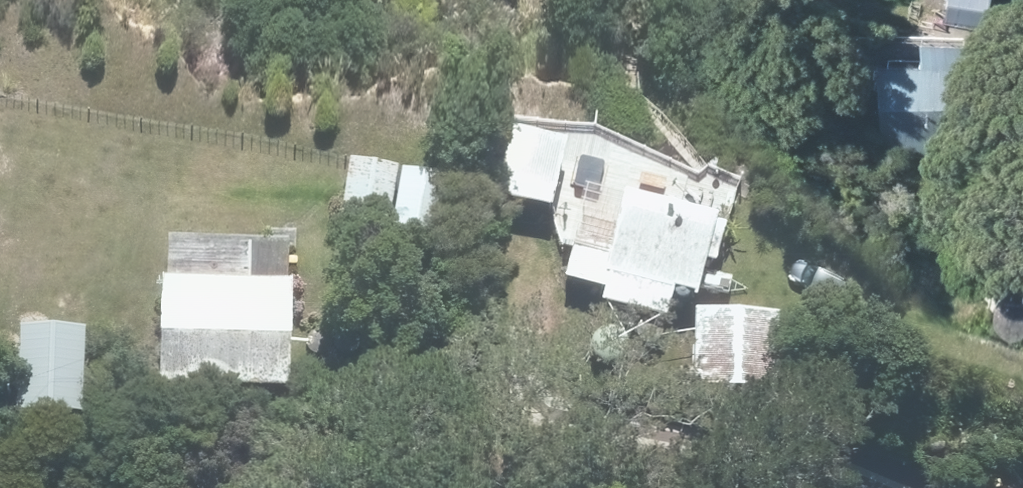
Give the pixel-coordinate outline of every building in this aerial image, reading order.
[(949,18),(983,24),(987,0),(952,0),(949,18)] [(923,66),(879,66),(879,150),(969,150),(969,40),(923,40),(923,66)] [(560,141),(511,130),(498,191),(546,202),(560,141)] [(396,164),(351,156),(341,217),(385,224),(396,164)] [(454,177),(406,167),(394,226),(442,236),(454,177)] [(717,210),(628,190),(604,297),(670,311),(675,291),(698,296),(717,210)] [(291,276),(163,273),(161,381),(288,384),(291,276)] [(782,311),(696,308),(693,387),(779,390),(782,311)] [(88,326),(23,323),(19,406),(84,409),(88,326)]
